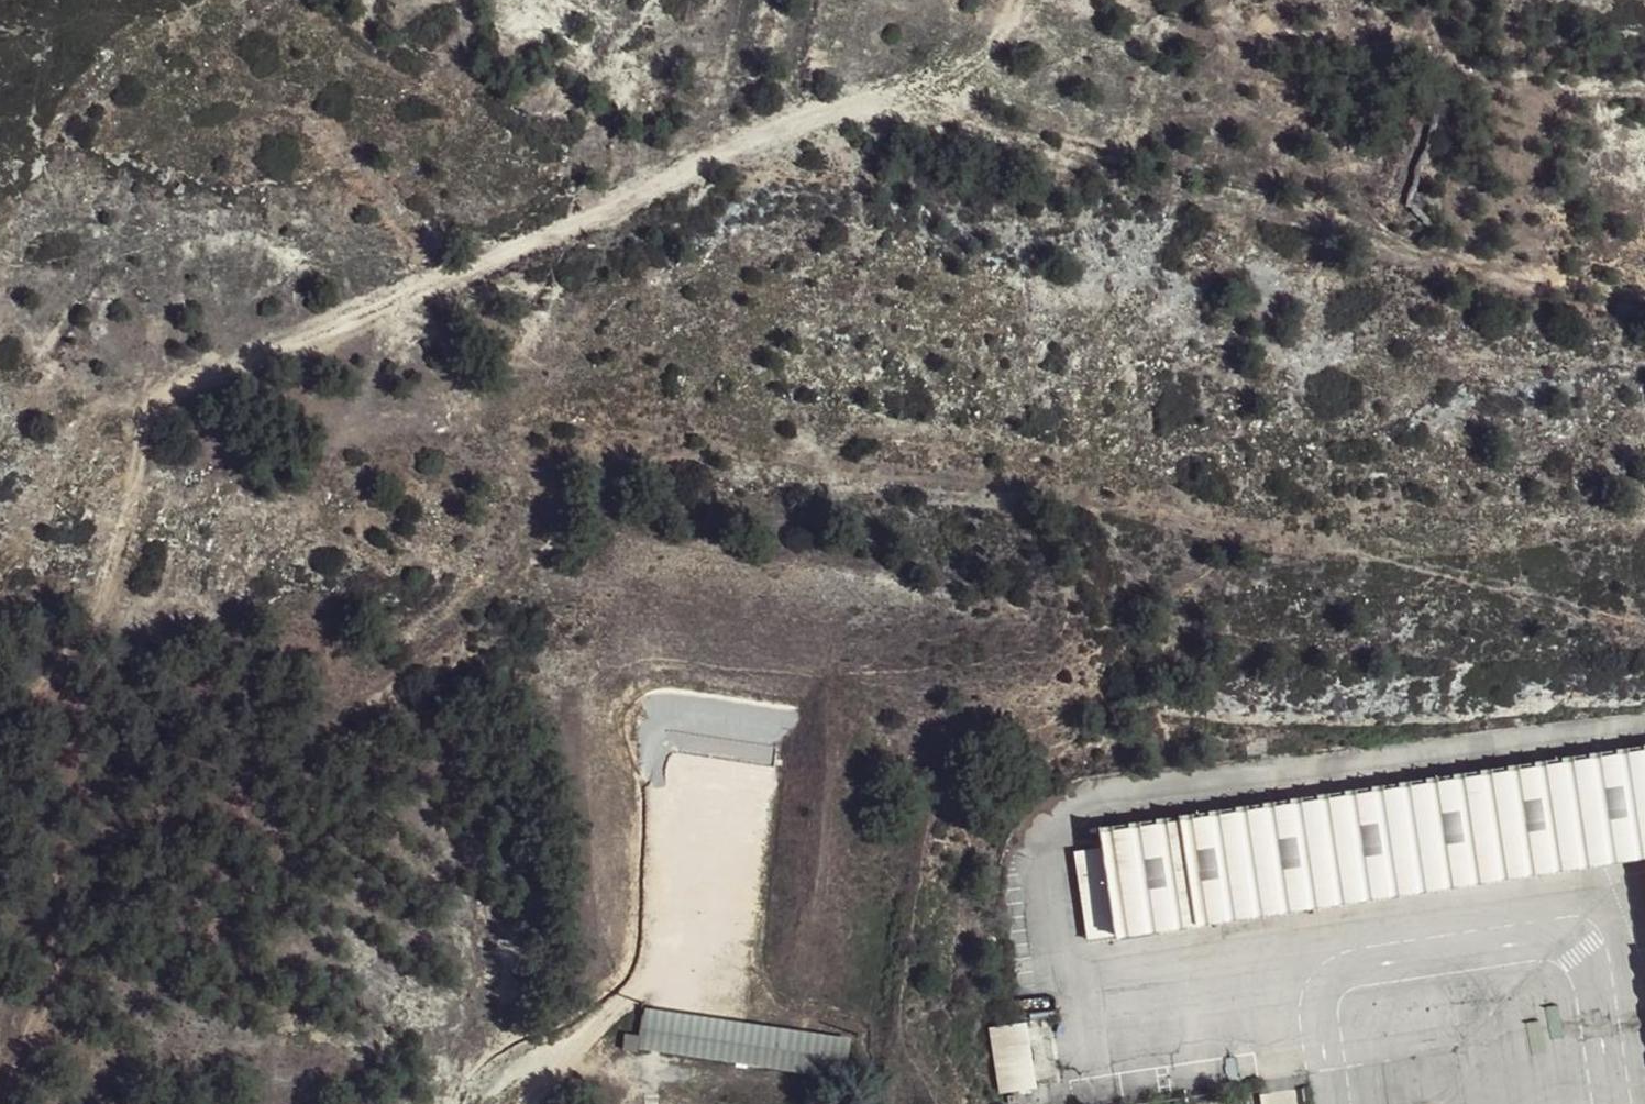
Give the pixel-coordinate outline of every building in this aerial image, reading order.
[(1109,830),(1123,926),(1644,850),(1644,752),(1109,830)] [(880,910),(659,883),(655,941),(871,968),(880,910)] [(844,1070),(849,1027),(641,1005),(637,1047),(844,1070)] [(997,1093),(1037,1085),(1025,1018),(985,1025),(997,1093)] [(1305,1087),(1272,1090),(1273,1103),(1307,1103),(1305,1087)]
